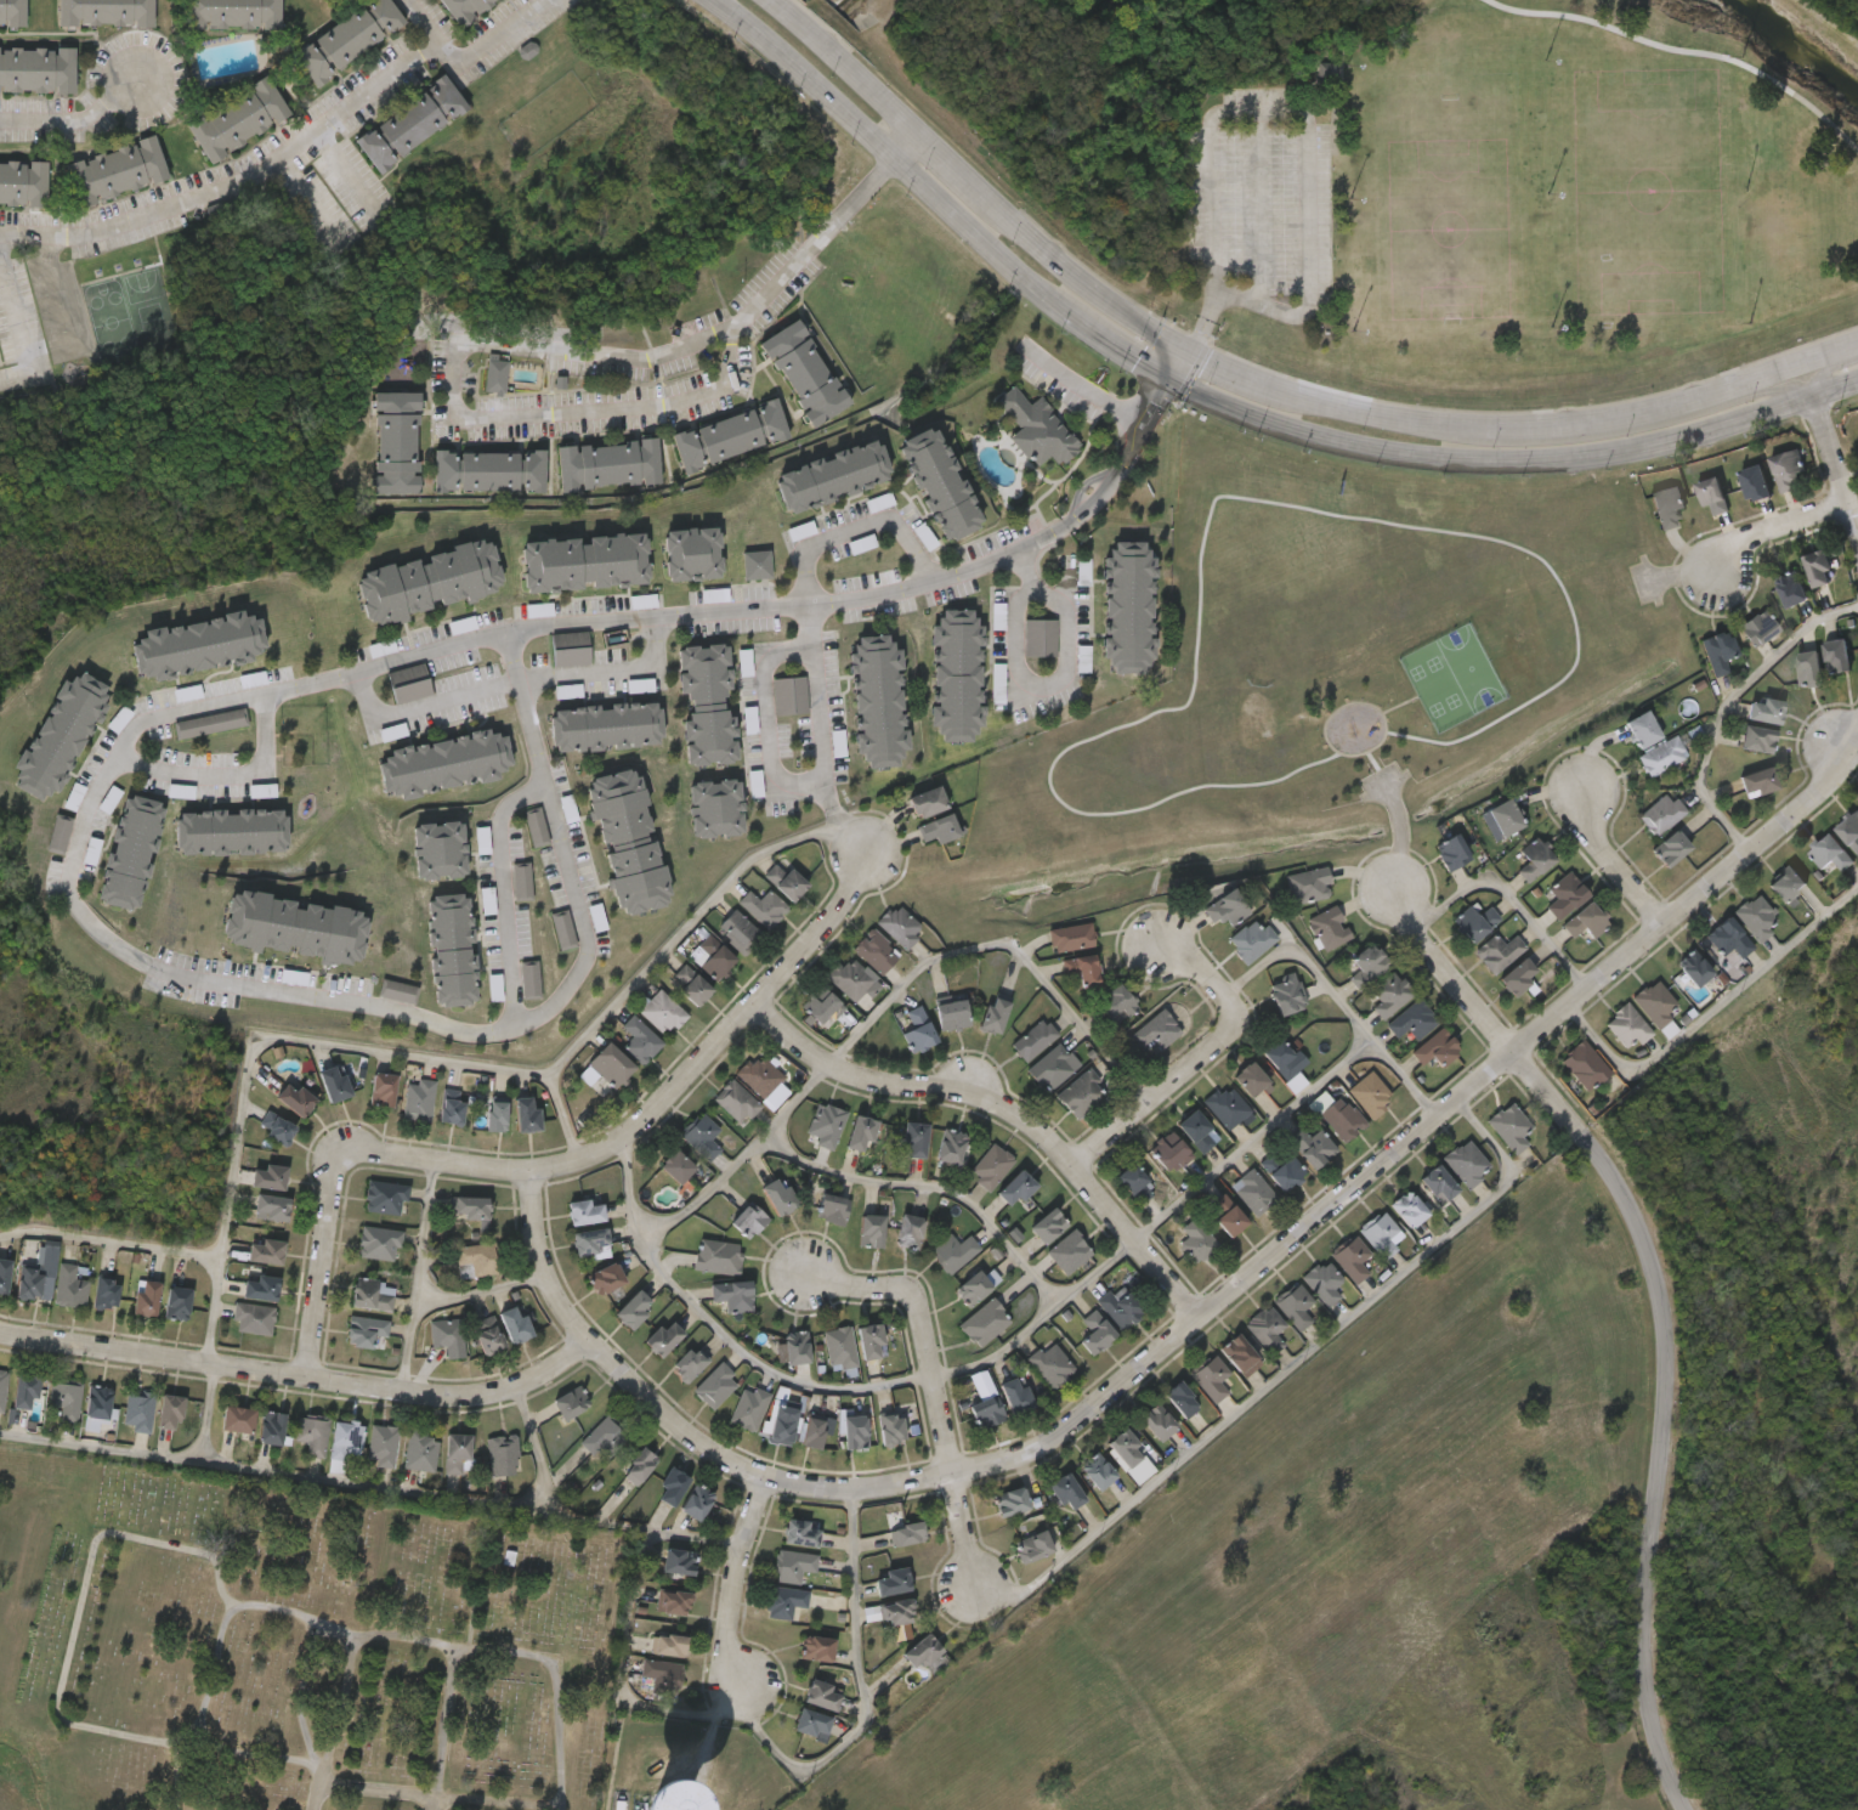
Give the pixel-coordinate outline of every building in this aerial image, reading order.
[(22,26),(22,0),(0,0),(0,26),(22,26)] [(60,28),(152,28),(152,0),(60,0),(60,28)] [(187,30),(279,30),(279,0),(187,0),(187,30)] [(291,53),(316,86),(404,19),(389,0),(361,0),(291,53)] [(460,30),(501,0),(437,0),(460,30)] [(781,10),(785,0),(759,0),(781,10)] [(0,49),(0,96),(75,95),(74,49),(0,49)] [(441,74),(356,138),(383,172),(468,108),(441,74)] [(265,75),(188,128),(214,165),(290,114),(265,75)] [(153,134),(66,164),(80,207),(168,176),(153,134)] [(0,160),(0,204),(44,205),(45,162),(0,160)] [(793,318),(757,343),(814,428),(850,403),(793,318)] [(790,450),(831,429),(821,409),(814,413),(786,358),(785,359),(777,344),(735,365),(745,385),(753,381),(781,436),(782,435),(790,450)] [(487,350),(482,385),(502,389),(506,352),(487,350)] [(1038,397),(1030,405),(1010,384),(997,397),(1019,422),(1007,431),(1037,464),(1053,449),(1059,458),(1078,441),(1038,397)] [(373,486),(419,485),(417,391),(372,391),(373,486)] [(774,396),(665,431),(678,468),(786,431),(774,396)] [(975,423),(999,452),(989,461),(1014,491),(1028,479),(1037,490),(1060,471),(1018,420),(1008,429),(993,409),(975,423)] [(768,464),(757,421),(733,428),(734,433),(672,450),(673,451),(652,457),(661,493),(768,464)] [(935,428),(901,443),(946,538),(980,522),(935,428)] [(556,443),(560,481),(659,471),(656,434),(556,443)] [(872,442),(776,477),(788,509),(883,474),(872,442)] [(432,447),(434,483),(544,481),(543,445),(432,447)] [(915,448),(877,466),(884,482),(883,482),(897,512),(898,511),(910,537),(913,536),(926,565),(961,549),(915,448)] [(1797,448),(1767,459),(1775,485),(1791,480),(1794,474),(1805,470),(1797,448)] [(755,498),(766,537),(815,524),(813,518),(825,515),(826,519),(839,515),(838,513),(852,509),(852,507),(869,502),(858,462),(825,472),(810,476),(811,482),(800,485),(798,481),(783,485),(784,489),(755,498)] [(1757,465),(1739,471),(1749,502),(1768,496),(1757,465)] [(1758,516),(1780,510),(1776,497),(1784,495),(1777,472),(1748,482),(1758,516)] [(1717,475),(1695,482),(1703,504),(1711,502),(1715,513),(1728,508),(1717,475)] [(1857,501),(1857,476),(1849,479),(1857,501)] [(1678,483),(1649,493),(1661,526),(1673,522),(1671,514),(1681,510),(1678,483)] [(1749,521),(1742,489),(1719,494),(1726,525),(1749,521)] [(1682,530),(1689,528),(1692,540),(1708,535),(1697,501),(1674,508),(1682,530)] [(714,526),(664,532),(670,572),(698,569),(701,581),(721,577),(714,526)] [(640,533),(520,543),(523,587),(644,578),(640,533)] [(487,537),(355,575),(369,623),(500,586),(487,537)] [(1146,544),(1101,545),(1105,671),(1150,669),(1146,544)] [(766,547),(743,549),(746,573),(769,571),(766,547)] [(665,552),(665,553),(644,554),(647,604),(700,601),(698,550),(665,552)] [(1824,550),(1802,556),(1813,588),(1828,583),(1824,572),(1831,570),(1824,550)] [(1129,696),(1128,659),(1131,659),(1129,601),(1133,601),(1133,577),(1122,577),(1122,565),(1093,566),(1093,577),(1080,577),(1081,601),(1084,601),(1085,661),(1081,661),(1082,681),(1090,681),(1091,697),(1129,696)] [(1794,572),(1771,586),(1785,610),(1807,596),(1794,572)] [(721,575),(722,602),(750,601),(749,574),(721,575)] [(1069,609),(1069,584),(1055,584),(1056,609),(1069,609)] [(1754,603),(1766,632),(1788,623),(1775,594),(1754,603)] [(975,605),(934,606),(935,743),(978,743),(975,605)] [(254,609),(132,635),(142,679),(264,651),(254,609)] [(1754,612),(1735,623),(1745,638),(1750,635),(1755,644),(1778,629),(1771,616),(1766,618),(1763,615),(1758,617),(1754,612)] [(1054,617),(1024,617),(1024,651),(1054,651),(1054,617)] [(589,628),(551,633),(555,661),(593,657),(589,628)] [(1718,630),(1700,639),(1713,673),(1726,668),(1722,656),(1738,650),(1732,637),(1727,638),(1726,633),(1718,630)] [(950,765),(958,748),(963,748),(962,729),(957,729),(960,723),(959,689),(957,688),(961,681),(961,674),(963,669),(962,650),(953,646),(953,632),(923,633),(915,648),(910,649),(910,668),(919,668),(911,682),(917,685),(913,692),(914,718),(911,724),(909,729),(910,749),(920,749),(920,765),(950,765)] [(1717,650),(1732,672),(1757,654),(1742,632),(1717,650)] [(894,633),(850,638),(865,765),(908,760),(894,633)] [(1843,638),(1822,640),(1823,660),(1830,669),(1846,668),(1843,638)] [(1036,643),(1003,642),(1003,679),(1035,680),(1036,643)] [(729,645),(675,649),(684,753),(736,750),(729,645)] [(1813,651),(1791,654),(1796,683),(1818,680),(1813,651)] [(1691,701),(1707,696),(1703,684),(1715,680),(1707,654),(1679,662),(1691,701)] [(837,757),(835,757),(836,777),(844,777),(845,791),(880,789),(879,773),(887,773),(886,752),(882,752),(878,693),(881,693),(879,672),(870,672),(869,658),(836,660),(837,672),(826,673),(828,697),(834,696),(837,757)] [(423,660),(386,671),(395,696),(430,684),(423,660)] [(1802,665),(1807,698),(1830,694),(1825,662),(1802,665)] [(657,674),(659,692),(658,698),(659,717),(667,716),(669,741),(659,747),(660,763),(663,770),(664,788),(709,786),(717,781),(716,763),(715,758),(714,739),(709,739),(703,728),(702,718),(711,713),(710,692),(708,687),(707,667),(688,668),(679,673),(677,669),(665,670),(657,674)] [(74,669),(13,781),(45,798),(104,685),(74,669)] [(804,673),(775,675),(777,712),(808,709),(804,673)] [(1777,711),(1802,709),(1798,675),(1774,677),(1777,711)] [(583,698),(582,685),(556,686),(556,699),(583,698)] [(1779,698),(1761,696),(1760,703),(1749,702),(1745,719),(1774,724),(1779,698)] [(786,737),(786,700),(753,701),(753,738),(786,737)] [(657,701),(550,708),(553,746),(659,739),(657,701)] [(242,705),(171,720),(176,740),(247,724),(242,705)] [(1644,711),(1622,722),(1637,748),(1659,736),(1644,711)] [(502,723),(379,751),(389,792),(511,764),(502,723)] [(1769,729),(1741,724),(1738,746),(1766,751),(1769,729)] [(1675,733),(1637,756),(1649,775),(1687,753),(1675,733)] [(1719,773),(1751,776),(1753,752),(1722,750),(1719,773)] [(1666,784),(1657,761),(1615,776),(1624,799),(1666,784)] [(636,767),(585,780),(619,911),(672,896),(636,767)] [(1768,768),(1739,777),(1745,798),(1774,788),(1768,768)] [(738,776),(686,780),(689,830),(741,827),(738,776)] [(936,786),(907,797),(912,808),(919,805),(923,814),(940,808),(942,803),(936,786)] [(128,790),(98,892),(136,903),(165,801),(128,790)] [(1717,800),(1725,822),(1756,812),(1749,790),(1717,800)] [(1675,796),(1670,801),(1662,792),(1639,815),(1659,835),(1687,808),(1675,796)] [(1506,799),(1484,810),(1499,839),(1520,828),(1506,799)] [(538,803),(523,808),(536,841),(550,836),(538,803)] [(719,803),(669,806),(672,860),(723,857),(719,803)] [(282,808),(176,811),(177,849),(283,845),(282,808)] [(887,820),(896,842),(927,830),(918,808),(887,820)] [(1835,830),(1857,853),(1857,810),(1856,808),(1835,830)] [(57,810),(46,845),(63,850),(73,816),(57,810)] [(1646,815),(1616,840),(1635,861),(1664,836),(1646,815)] [(946,816),(918,825),(922,841),(940,836),(953,838),(946,816)] [(461,819),(409,824),(414,872),(465,867),(461,819)] [(1502,849),(1497,839),(1498,838),(1488,821),(1458,837),(1473,865),(1502,849)] [(477,855),(490,854),(489,828),(477,828),(477,855)] [(1673,831),(1652,850),(1666,867),(1688,848),(1673,831)] [(1454,832),(1434,843),(1448,867),(1467,855),(1454,832)] [(1829,832),(1819,842),(1817,838),(1811,844),(1813,847),(1808,852),(1822,866),(1831,859),(1841,871),(1853,860),(1829,832)] [(1535,836),(1522,845),(1526,852),(1525,858),(1528,861),(1519,867),(1528,879),(1553,860),(1535,836)] [(103,841),(90,837),(83,863),(96,867),(103,841)] [(916,866),(938,860),(931,837),(896,847),(901,865),(915,861),(916,866)] [(1785,875),(1800,893),(1811,884),(1821,896),(1833,885),(1809,856),(1785,875)] [(529,858),(512,859),(516,893),(533,890),(529,858)] [(1535,883),(1516,859),(1498,873),(1507,885),(1496,894),(1505,906),(1535,883)] [(775,861),(765,870),(776,881),(772,884),(789,901),(803,888),(803,881),(788,866),(784,870),(775,861)] [(1325,864),(1286,872),(1292,899),(1331,890),(1325,864)] [(1791,865),(1767,884),(1781,901),(1805,882),(1791,865)] [(1569,870),(1550,887),(1556,894),(1545,903),(1559,921),(1590,894),(1569,870)] [(1251,910),(1233,883),(1202,905),(1211,917),(1227,906),(1237,920),(1251,910)] [(749,888),(741,896),(766,922),(786,904),(769,887),(759,898),(749,888)] [(465,888),(424,893),(437,1002),(478,997),(465,888)] [(1265,899),(1272,929),(1308,920),(1305,908),(1309,906),(1305,889),(1265,899)] [(1730,911),(1758,941),(1772,928),(1764,921),(1774,911),(1754,889),(1730,911)] [(366,916),(232,890),(223,934),(357,960),(366,916)] [(1524,931),(1537,945),(1568,917),(1547,894),(1527,912),(1535,921),(1524,931)] [(1590,899),(1563,922),(1573,933),(1581,926),(1591,937),(1601,928),(1596,922),(1603,916),(1590,899)] [(1333,901),(1307,916),(1312,927),(1316,924),(1327,944),(1348,932),(1344,926),(1341,928),(1337,920),(1342,916),(1333,901)] [(899,904),(896,909),(893,907),(891,910),(888,906),(877,918),(907,946),(916,937),(911,933),(920,923),(899,904)] [(1489,905),(1477,915),(1467,904),(1454,916),(1473,939),(1500,917),(1489,905)] [(566,906),(553,910),(561,945),(574,943),(566,906)] [(735,906),(757,928),(743,943),(720,921),(735,906)] [(1181,930),(1194,952),(1227,934),(1214,912),(1181,930)] [(1727,915),(1705,933),(1721,952),(1729,945),(1739,956),(1752,945),(1727,915)] [(1267,923),(1261,927),(1254,918),(1233,934),(1248,957),(1276,938),(1267,923)] [(1089,920),(1046,927),(1048,943),(1057,941),(1058,950),(1093,944),(1089,920)] [(1569,924),(1540,949),(1551,961),(1562,951),(1571,962),(1589,946),(1569,924)] [(873,928),(856,946),(880,969),(893,957),(886,952),(893,946),(873,928)] [(1320,944),(1322,943),(1314,928),(1287,942),(1304,975),(1329,962),(1320,944)] [(1468,929),(1457,939),(1447,929),(1430,944),(1451,967),(1479,942),(1468,929)] [(1516,932),(1503,943),(1494,931),(1477,945),(1483,952),(1480,958),(1492,973),(1526,945),(1516,932)] [(708,933),(735,957),(718,977),(702,962),(712,951),(701,941),(708,933)] [(1206,964),(1226,987),(1255,964),(1236,940),(1206,964)] [(1384,948),(1380,950),(1372,940),(1349,957),(1356,967),(1350,974),(1358,985),(1393,960),(1384,948)] [(1692,946),(1679,956),(1679,968),(1694,986),(1712,972),(1692,946)] [(1031,974),(1073,971),(1071,947),(1029,950),(1031,974)] [(538,956),(522,957),(525,996),(540,995),(538,956)] [(1060,958),(1091,956),(1093,983),(1077,984),(1076,972),(1061,973),(1060,958)] [(1525,956),(1500,978),(1513,992),(1537,972),(1525,956)] [(1452,973),(1470,998),(1505,972),(1495,958),(1482,968),(1474,957),(1452,973)] [(852,961),(848,965),(845,962),(842,967),(837,962),(831,968),(833,979),(855,1000),(873,980),(852,961)] [(684,963),(675,973),(685,982),(676,990),(693,1005),(709,986),(684,963)] [(1337,994),(1327,1000),(1335,1012),(1368,991),(1352,965),(1329,980),(1337,994)] [(1292,971),(1280,974),(1282,982),(1271,985),(1280,1012),(1299,1006),(1304,1000),(1298,979),(1295,980),(1292,971)] [(1372,1005),(1381,1016),(1411,991),(1394,971),(1372,989),(1380,999),(1372,1005)] [(1691,998),(1673,972),(1655,985),(1672,1011),(1691,998)] [(384,974),(379,989),(412,997),(415,983),(384,974)] [(843,1003),(816,980),(798,1001),(818,1019),(826,1011),(832,1017),(843,1003)] [(1517,997),(1504,980),(1477,1002),(1491,1018),(1517,997)] [(1656,980),(1650,985),(1643,985),(1631,995),(1656,1026),(1670,1016),(1664,1009),(1671,1003),(1672,999),(1656,980)] [(659,984),(650,992),(645,988),(636,995),(644,1003),(639,1007),(657,1028),(663,1023),(667,1028),(678,1017),(675,1013),(680,1009),(659,984)] [(1116,984),(1105,992),(1108,995),(1095,1005),(1109,1020),(1132,1002),(1116,984)] [(997,990),(992,1007),(985,1005),(979,1023),(987,1026),(985,1031),(996,1035),(1009,994),(997,990)] [(1351,1031),(1360,1042),(1392,1019),(1373,993),(1348,1012),(1358,1025),(1351,1031)] [(959,1000),(948,1002),(947,994),(931,996),(936,1026),(963,1022),(959,1000)] [(1248,1008),(1258,1039),(1285,1030),(1274,994),(1258,999),(1260,1005),(1248,1008)] [(1407,1028),(1397,1036),(1386,1022),(1417,996),(1437,1020),(1416,1037),(1407,1028)] [(1624,997),(1611,1007),(1614,1011),(1611,1013),(1611,1017),(1604,1022),(1624,1046),(1635,1036),(1639,1041),(1650,1031),(1624,997)] [(919,1005),(906,1012),(914,1026),(903,1031),(914,1052),(938,1041),(919,1005)] [(1161,1006),(1131,1033),(1140,1043),(1150,1036),(1160,1047),(1180,1029),(1161,1006)] [(1118,1030),(1099,1007),(1076,1026),(1095,1049),(1118,1030)] [(792,1038),(791,1040),(805,1052),(825,1029),(800,1008),(781,1029),(792,1038)] [(633,1011),(663,1040),(642,1062),(624,1045),(634,1035),(621,1023),(633,1011)] [(971,1030),(963,1028),(958,1053),(981,1058),(989,1019),(974,1016),(971,1030)] [(1048,1020),(1044,1023),(1040,1017),(1009,1042),(1025,1060),(1059,1034),(1048,1020)] [(1416,1045),(1395,1022),(1365,1049),(1376,1061),(1386,1052),(1395,1063),(1416,1045)] [(1439,1026),(1410,1048),(1420,1062),(1428,1056),(1435,1065),(1451,1053),(1450,1051),(1455,1047),(1439,1026)] [(1631,1057),(1606,1026),(1582,1045),(1603,1072),(1614,1063),(1618,1068),(1631,1057)] [(1132,1062),(1139,1073),(1161,1057),(1144,1032),(1110,1056),(1120,1070),(1132,1062)] [(1582,1036),(1560,1053),(1585,1085),(1607,1068),(1582,1036)] [(1280,1039),(1264,1052),(1285,1076),(1295,1067),(1288,1059),(1291,1052),(1280,1039)] [(607,1041),(589,1060),(614,1086),(634,1067),(607,1041)] [(1005,1086),(1037,1058),(1022,1041),(990,1068),(1005,1086)] [(1058,1041),(1026,1065),(1037,1080),(1041,1076),(1048,1085),(1078,1063),(1069,1050),(1066,1052),(1058,1041)] [(1389,1076),(1400,1088),(1411,1080),(1419,1089),(1439,1073),(1421,1050),(1389,1076)] [(747,1058),(735,1070),(760,1096),(780,1075),(776,1068),(772,1068),(767,1062),(747,1058)] [(1248,1060),(1233,1075),(1250,1096),(1267,1081),(1248,1060)] [(317,1071),(334,1065),(339,1076),(344,1074),(352,1096),(330,1104),(317,1071)] [(1006,1092),(1026,1117),(1059,1089),(1039,1065),(1006,1092)] [(1088,1068),(1058,1093),(1075,1114),(1098,1095),(1092,1087),(1093,1081),(1097,1077),(1088,1068)] [(1370,1068),(1348,1086),(1371,1113),(1378,1107),(1386,1086),(1370,1068)] [(397,1071),(373,1069),(369,1095),(381,1096),(380,1104),(393,1107),(397,1071)] [(418,1074),(417,1081),(406,1080),(401,1112),(430,1116),(436,1076),(418,1074)] [(732,1079),(713,1097),(738,1122),(758,1104),(732,1079)] [(284,1082),(274,1095),(300,1115),(315,1098),(300,1085),(295,1091),(284,1082)] [(444,1082),(440,1120),(458,1122),(461,1101),(455,1101),(458,1085),(444,1082)] [(1229,1088),(1225,1091),(1223,1087),(1218,1092),(1214,1087),(1201,1099),(1227,1127),(1247,1108),(1229,1088)] [(1075,1106),(1079,1103),(1071,1091),(1036,1115),(1054,1142),(1085,1121),(1075,1106)] [(505,1092),(491,1092),(491,1109),(486,1109),(486,1129),(504,1130),(505,1092)] [(1337,1096),(1321,1108),(1321,1118),(1343,1141),(1361,1124),(1363,1119),(1353,1105),(1350,1108),(1344,1102),(1343,1103),(1337,1096)] [(516,1099),(519,1130),(537,1129),(536,1109),(532,1110),(531,1097),(516,1099)] [(1511,1098),(1489,1116),(1516,1149),(1526,1139),(1520,1132),(1531,1124),(1511,1098)] [(692,1121),(721,1147),(740,1127),(711,1101),(692,1121)] [(844,1112),(816,1102),(808,1127),(818,1132),(816,1139),(832,1146),(844,1112)] [(267,1107),(262,1115),(270,1119),(266,1125),(272,1127),(268,1132),(283,1141),(293,1121),(267,1107)] [(1194,1108),(1177,1124),(1191,1141),(1195,1138),(1202,1148),(1211,1141),(1205,1133),(1212,1127),(1194,1108)] [(702,1112),(682,1133),(709,1158),(719,1147),(709,1139),(720,1127),(702,1112)] [(851,1114),(843,1144),(857,1149),(861,1136),(868,1138),(873,1120),(851,1114)] [(924,1124),(902,1122),(901,1142),(910,1142),(908,1154),(922,1154),(924,1124)] [(1500,1160),(1512,1150),(1489,1124),(1465,1145),(1495,1179),(1507,1168),(1500,1160)] [(815,1173),(826,1134),(795,1125),(787,1156),(798,1159),(796,1168),(815,1173)] [(1316,1127),(1309,1135),(1301,1125),(1287,1137),(1297,1148),(1293,1153),(1309,1171),(1335,1148),(1316,1127)] [(942,1126),(934,1160),(957,1165),(964,1131),(942,1126)] [(1169,1130),(1149,1147),(1166,1167),(1176,1159),(1179,1164),(1186,1158),(1186,1150),(1169,1130)] [(1466,1137),(1444,1154),(1468,1186),(1482,1176),(1474,1166),(1484,1160),(1466,1137)] [(827,1171),(843,1174),(845,1163),(853,1164),(857,1143),(833,1138),(827,1171)] [(991,1138),(972,1164),(980,1170),(974,1177),(987,1187),(1013,1156),(991,1138)] [(882,1180),(905,1181),(906,1146),(883,1145),(882,1180)] [(674,1147),(662,1160),(662,1167),(678,1182),(693,1165),(674,1147)] [(937,1188),(947,1158),(924,1150),(914,1180),(937,1188)] [(1173,1178),(1149,1153),(1127,1173),(1151,1198),(1173,1178)] [(1288,1156),(1279,1164),(1268,1153),(1256,1164),(1281,1190),(1302,1171),(1288,1156)] [(1128,1161),(1112,1176),(1137,1203),(1152,1189),(1128,1161)] [(264,1163),(285,1165),(283,1190),(250,1187),(251,1169),(262,1170),(264,1163)] [(1435,1163),(1418,1177),(1433,1193),(1438,1188),(1444,1197),(1456,1187),(1435,1163)] [(948,1197),(971,1213),(994,1181),(971,1165),(948,1197)] [(1251,1166),(1230,1183),(1251,1207),(1271,1190),(1251,1166)] [(1018,1167),(995,1189),(1006,1201),(1015,1192),(1020,1197),(1033,1183),(1018,1167)] [(661,1208),(675,1187),(653,1171),(639,1192),(661,1208)] [(407,1182),(366,1177),(364,1194),(368,1200),(367,1206),(396,1210),(398,1195),(404,1195),(407,1182)] [(774,1177),(763,1183),(777,1212),(795,1203),(786,1186),(780,1188),(774,1177)] [(1220,1190),(1246,1221),(1228,1237),(1202,1205),(1220,1190)] [(988,1228),(996,1219),(1001,1224),(1017,1208),(999,1191),(976,1216),(988,1228)] [(255,1192),(290,1195),(288,1220),(266,1217),(267,1209),(254,1207),(255,1192)] [(848,1197),(820,1192),(816,1211),(844,1217),(848,1197)] [(1389,1201),(1407,1227),(1426,1214),(1412,1195),(1401,1192),(1389,1201)] [(453,1197),(453,1209),(463,1210),(463,1217),(477,1217),(477,1229),(487,1229),(487,1198),(453,1197)] [(589,1198),(566,1201),(571,1226),(605,1220),(601,1205),(590,1206),(589,1198)] [(750,1198),(727,1223),(744,1238),(767,1214),(750,1198)] [(1050,1206),(1030,1224),(1044,1241),(1065,1222),(1050,1206)] [(1383,1210),(1361,1228),(1384,1255),(1394,1246),(1387,1237),(1398,1227),(1383,1210)] [(1194,1211),(1179,1224),(1186,1234),(1178,1241),(1191,1257),(1202,1257),(1220,1243),(1194,1211)] [(883,1212),(863,1212),(860,1216),(859,1235),(862,1240),(873,1241),(873,1246),(883,1246),(883,1212)] [(925,1218),(899,1212),(895,1231),(901,1239),(919,1244),(925,1218)] [(403,1228),(361,1222),(358,1239),(366,1252),(393,1256),(395,1244),(401,1244),(403,1228)] [(1074,1226),(1049,1248),(1067,1269),(1093,1248),(1074,1226)] [(604,1227),(571,1232),(574,1254),(599,1250),(597,1244),(606,1243),(604,1227)] [(970,1228),(957,1239),(951,1229),(933,1244),(938,1257),(950,1273),(984,1246),(970,1228)] [(1047,1248),(1032,1230),(1008,1250),(1023,1268),(1047,1248)] [(698,1235),(698,1249),(693,1249),(692,1262),(703,1263),(703,1268),(738,1272),(740,1266),(743,1263),(743,1257),(737,1251),(738,1239),(698,1235)] [(1355,1235),(1335,1252),(1356,1279),(1366,1271),(1358,1260),(1369,1250),(1355,1235)] [(874,1266),(897,1272),(904,1241),(881,1236),(874,1266)] [(282,1239),(262,1237),(261,1243),(249,1241),(247,1257),(278,1262),(282,1239)] [(838,1269),(862,1270),(864,1238),(840,1237),(838,1269)] [(43,1238),(38,1267),(21,1263),(16,1293),(33,1295),(41,1286),(44,1273),(53,1274),(58,1240),(43,1238)] [(1197,1270),(1175,1239),(1159,1251),(1166,1260),(1159,1265),(1174,1286),(1197,1270)] [(485,1240),(454,1244),(458,1276),(488,1272),(485,1240)] [(1073,1276),(1053,1252),(1025,1274),(1045,1299),(1073,1276)] [(928,1297),(961,1273),(950,1258),(938,1266),(930,1256),(909,1272),(928,1297)] [(0,1257),(0,1292),(6,1293),(10,1257),(0,1257)] [(60,1260),(53,1295),(81,1301),(86,1277),(74,1274),(77,1263),(60,1260)] [(1315,1262),(1299,1274),(1326,1307),(1342,1294),(1336,1286),(1344,1280),(1329,1260),(1324,1265),(1315,1262)] [(611,1261),(588,1274),(597,1291),(622,1279),(611,1261)] [(673,1293),(718,1298),(722,1266),(677,1262),(673,1293)] [(976,1267),(956,1284),(970,1301),(990,1285),(976,1267)] [(256,1273),(255,1279),(245,1278),(243,1295),(274,1299),(277,1276),(256,1273)] [(356,1274),(351,1302),(390,1308),(393,1286),(385,1285),(385,1280),(356,1274)] [(98,1277),(95,1299),(102,1301),(101,1307),(114,1310),(118,1285),(111,1284),(112,1279),(98,1277)] [(142,1278),(141,1291),(134,1290),(131,1311),(153,1314),(159,1280),(142,1278)] [(747,1278),(708,1279),(708,1299),(724,1297),(724,1307),(753,1306),(752,1296),(748,1293),(747,1278)] [(1298,1283),(1276,1301),(1301,1328),(1312,1317),(1303,1308),(1313,1300),(1298,1283)] [(169,1284),(164,1313),(183,1317),(188,1288),(169,1284)] [(1108,1286),(1095,1296),(1121,1329),(1143,1313),(1128,1294),(1118,1301),(1108,1286)] [(638,1288),(617,1311),(631,1324),(641,1313),(638,1310),(648,1297),(638,1288)] [(934,1312),(947,1327),(971,1306),(958,1291),(934,1312)] [(992,1294),(958,1322),(978,1345),(1008,1320),(999,1310),(1002,1306),(992,1294)] [(233,1297),(274,1303),(270,1331),(242,1327),(244,1316),(231,1313),(233,1297)] [(1263,1303),(1247,1318),(1251,1322),(1247,1325),(1271,1352),(1285,1341),(1276,1331),(1287,1323),(1271,1305),(1267,1308),(1263,1303)] [(732,1334),(731,1304),(689,1305),(689,1324),(705,1323),(705,1335),(732,1334)] [(512,1307),(499,1312),(514,1342),(532,1334),(523,1316),(517,1318),(512,1307)] [(1093,1307),(1116,1334),(1094,1353),(1080,1339),(1094,1327),(1084,1316),(1093,1307)] [(389,1318),(347,1312),(345,1331),(353,1345),(370,1347),(373,1333),(385,1335),(389,1318)] [(429,1316),(460,1313),(464,1353),(449,1356),(447,1341),(431,1342),(429,1316)] [(492,1313),(477,1319),(481,1329),(475,1335),(483,1358),(506,1348),(492,1313)] [(670,1320),(664,1329),(657,1323),(642,1340),(661,1354),(681,1330),(670,1320)] [(846,1320),(820,1327),(827,1361),(842,1357),(843,1362),(855,1359),(846,1320)] [(991,1344),(971,1320),(938,1347),(958,1371),(991,1344)] [(876,1323),(856,1328),(863,1357),(877,1354),(873,1344),(880,1341),(876,1323)] [(801,1328),(786,1330),(782,1337),(786,1361),(806,1357),(801,1328)] [(1059,1363),(1071,1378),(1095,1358),(1074,1332),(1060,1343),(1070,1354),(1059,1363)] [(1235,1334),(1220,1346),(1244,1371),(1257,1359),(1235,1334)] [(1054,1340),(1043,1350),(1038,1346),(1026,1356),(1053,1388),(1077,1368),(1054,1340)] [(639,1348),(623,1363),(640,1380),(664,1357),(652,1344),(643,1352),(639,1348)] [(699,1344),(691,1352),(686,1347),(670,1363),(685,1379),(710,1353),(699,1344)] [(860,1379),(857,1368),(864,1367),(860,1345),(836,1350),(843,1383),(860,1379)] [(830,1348),(803,1353),(810,1388),(819,1386),(820,1392),(838,1389),(830,1348)] [(764,1387),(789,1385),(787,1354),(762,1355),(764,1387)] [(1214,1354),(1191,1374),(1214,1399),(1228,1388),(1219,1379),(1228,1370),(1214,1354)] [(721,1358),(696,1387),(714,1403),(733,1380),(729,1375),(731,1367),(721,1358)] [(1031,1412),(1055,1392),(1033,1365),(1022,1375),(1018,1370),(1006,1381),(1031,1412)] [(18,1367),(12,1404),(27,1407),(29,1395),(35,1396),(40,1371),(18,1367)] [(5,1414),(8,1371),(0,1371),(0,1413),(5,1414)] [(51,1373),(49,1395),(55,1403),(62,1404),(61,1416),(75,1418),(80,1376),(51,1373)] [(1013,1374),(998,1380),(1010,1412),(1031,1403),(1025,1387),(1020,1390),(1013,1374)] [(1177,1380),(1162,1391),(1183,1418),(1197,1405),(1177,1380)] [(90,1381),(85,1413),(107,1415),(111,1384),(90,1381)] [(755,1381),(752,1390),(743,1386),(731,1414),(755,1425),(771,1388),(755,1381)] [(577,1384),(551,1398),(562,1418),(580,1408),(584,1399),(577,1384)] [(155,1390),(130,1385),(125,1416),(137,1419),(136,1425),(149,1427),(155,1390)] [(672,1412),(692,1433),(720,1406),(700,1385),(672,1412)] [(185,1392),(160,1390),(158,1424),(172,1425),(172,1415),(182,1416),(185,1392)] [(959,1423),(948,1428),(958,1453),(986,1441),(965,1391),(948,1397),(959,1423)] [(989,1392),(963,1402),(973,1427),(1003,1416),(998,1405),(995,1407),(989,1392)] [(979,1406),(992,1438),(1015,1429),(1006,1407),(999,1409),(995,1399),(979,1406)] [(776,1401),(769,1435),(789,1439),(797,1404),(776,1401)] [(223,1403),(220,1427),(248,1431),(251,1407),(223,1403)] [(1156,1403),(1142,1416),(1160,1438),(1176,1425),(1156,1403)] [(281,1412),(260,1408),(256,1438),(277,1442),(281,1412)] [(733,1415),(721,1411),(709,1444),(736,1455),(750,1416),(734,1410),(733,1415)] [(863,1412),(840,1414),(844,1448),(867,1444),(863,1412)] [(893,1412),(878,1414),(884,1443),(903,1439),(900,1416),(894,1418),(893,1412)] [(605,1413),(580,1438),(601,1458),(624,1432),(605,1413)] [(806,1413),(801,1438),(811,1441),(810,1447),(818,1449),(825,1416),(806,1413)] [(325,1419),(298,1415),(294,1437),(307,1438),(305,1453),(321,1455),(325,1419)] [(362,1426),(333,1421),(328,1457),(342,1458),(345,1447),(358,1448),(362,1426)] [(370,1422),(367,1455),(378,1457),(378,1463),(391,1465),(396,1425),(370,1422)] [(410,1422),(404,1461),(426,1464),(430,1435),(425,1435),(426,1425),(410,1422)] [(773,1468),(779,1425),(764,1423),(764,1429),(754,1427),(749,1465),(773,1468)] [(1139,1464),(1157,1449),(1136,1425),(1118,1440),(1139,1464)] [(1125,1427),(1104,1443),(1125,1467),(1139,1455),(1133,1448),(1134,1439),(1125,1427)] [(514,1432),(488,1437),(494,1472),(511,1469),(510,1463),(514,1461),(512,1455),(516,1453),(514,1432)] [(468,1435),(446,1433),(444,1470),(459,1471),(459,1458),(466,1459),(468,1435)] [(860,1467),(884,1466),(882,1435),(858,1437),(860,1467)] [(814,1439),(787,1436),(783,1469),(801,1471),(803,1456),(812,1457),(814,1439)] [(823,1471),(848,1470),(847,1438),(822,1439),(823,1471)] [(640,1444),(628,1460),(631,1463),(622,1475),(634,1483),(650,1463),(647,1460),(652,1453),(640,1444)] [(1097,1452),(1078,1465),(1097,1489),(1114,1476),(1097,1452)] [(669,1464),(690,1475),(672,1506),(657,1498),(663,1487),(657,1483),(669,1464)] [(1067,1467),(1046,1481),(1055,1498),(1067,1501),(1071,1506),(1086,1498),(1067,1467)] [(612,1484),(626,1496),(638,1482),(625,1470),(612,1484)] [(695,1477),(681,1501),(682,1509),(699,1517),(715,1488),(695,1477)] [(1021,1486),(992,1492),(997,1515),(1026,1508),(1021,1486)] [(637,1522),(655,1530),(669,1499),(647,1489),(639,1507),(643,1509),(637,1522)] [(1066,1523),(1048,1494),(1028,1506),(1039,1525),(1045,1521),(1051,1532),(1066,1523)] [(659,1533),(680,1544),(695,1515),(674,1504),(659,1533)] [(978,1538),(1008,1533),(1005,1510),(974,1515),(978,1538)] [(808,1517),(784,1515),(782,1538),(816,1542),(817,1528),(806,1527),(808,1517)] [(918,1518),(901,1522),(901,1525),(891,1527),(895,1545),(923,1539),(918,1518)] [(1042,1529),(1016,1540),(1025,1559),(1050,1549),(1042,1529)] [(798,1569),(800,1552),(788,1551),(789,1544),(765,1541),(762,1565),(798,1569)] [(871,1569),(906,1563),(902,1544),(868,1551),(871,1569)] [(695,1549),(664,1546),(662,1569),(693,1572),(695,1549)] [(816,1551),(781,1546),(776,1573),(801,1577),(803,1565),(815,1567),(816,1551)] [(1002,1586),(1033,1573),(1024,1552),(993,1564),(1002,1586)] [(905,1563),(884,1567),(885,1574),(876,1576),(878,1591),(910,1586),(905,1563)] [(675,1597),(676,1573),(643,1571),(641,1595),(675,1597)] [(795,1595),(798,1577),(758,1571),(753,1603),(779,1607),(781,1593),(795,1595)] [(808,1588),(769,1582),(765,1611),(791,1614),(792,1601),(806,1602),(808,1588)] [(891,1611),(886,1588),(865,1593),(866,1599),(853,1602),(857,1619),(891,1611)] [(690,1590),(674,1589),(672,1591),(659,1591),(659,1602),(664,1602),(664,1610),(680,1610),(680,1601),(690,1601),(690,1590)] [(908,1595),(891,1597),(890,1602),(878,1603),(880,1616),(886,1616),(895,1623),(907,1622),(907,1617),(911,1616),(908,1595)] [(787,1630),(789,1612),(750,1608),(746,1640),(772,1642),(773,1629),(787,1630)] [(635,1635),(668,1636),(670,1614),(637,1612),(635,1635)] [(864,1648),(894,1644),(890,1621),(860,1626),(864,1648)] [(686,1635),(664,1631),(664,1636),(655,1635),(652,1651),(684,1655),(686,1635)] [(832,1635),(806,1631),(804,1656),(829,1659),(832,1635)] [(928,1631),(901,1652),(910,1664),(919,1657),(924,1662),(941,1648),(928,1631)] [(893,1690),(901,1683),(905,1688),(923,1673),(908,1654),(881,1676),(893,1690)] [(640,1655),(679,1659),(675,1690),(663,1687),(663,1680),(659,1674),(639,1670),(640,1655)] [(781,1680),(812,1685),(815,1661),(785,1657),(781,1680)] [(811,1675),(804,1697),(834,1708),(842,1686),(811,1675)] [(632,1700),(631,1711),(659,1714),(663,1685),(622,1681),(620,1699),(632,1700)] [(831,1710),(801,1701),(793,1726),(814,1733),(816,1727),(823,1730),(831,1710)] [(665,1800),(657,1792),(646,1787),(634,1787),(623,1789),(612,1797),(606,1806),(605,1809),(672,1809),(665,1800)]
